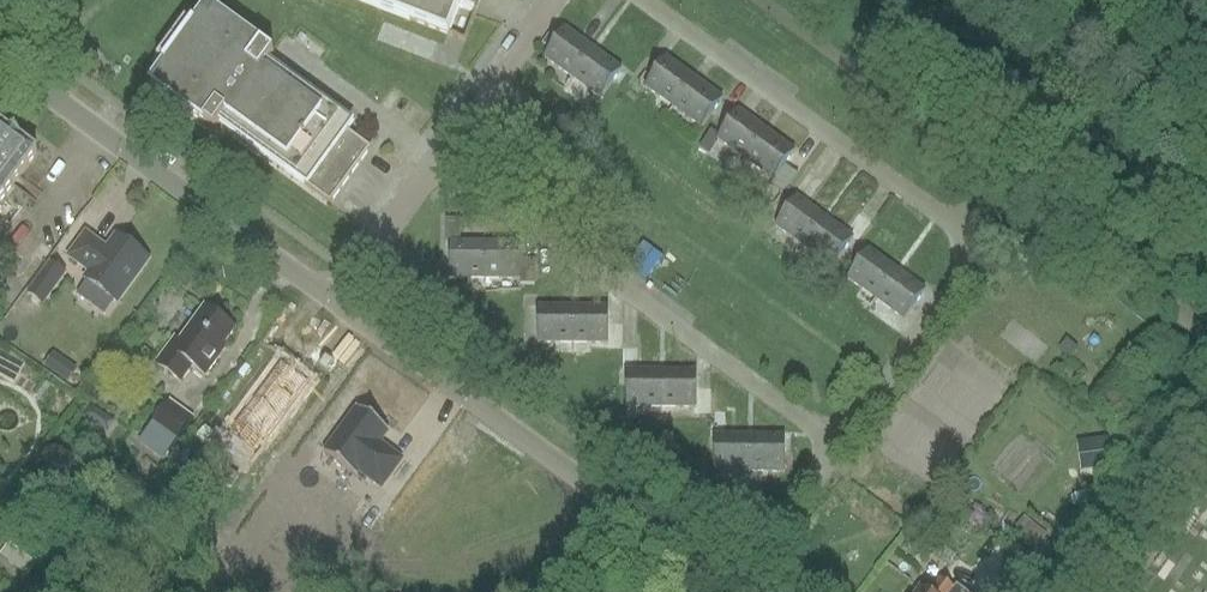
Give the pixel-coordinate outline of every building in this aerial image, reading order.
[(471,42),(484,8),(468,1),(468,0),(361,0),(471,42)] [(280,55),(214,7),(200,26),(198,24),(198,26),(191,21),(163,59),(169,64),(168,65),(170,67),(157,85),(219,131),(225,123),(336,204),(376,149),(268,70),(280,55)] [(566,30),(544,59),(573,79),(592,52),(584,46),(585,44),(566,30)] [(592,52),(573,79),(601,100),(622,71),(602,56),(601,58),(592,52)] [(667,59),(645,88),(674,108),(693,81),(685,75),(686,73),(667,59)] [(693,81),(674,108),(702,129),(723,100),(703,85),(702,87),(693,81)] [(720,137),(717,140),(718,141),(746,161),(765,134),(757,128),(758,126),(739,111),(720,137)] [(35,152),(19,140),(20,139),(8,130),(7,131),(0,126),(0,198),(35,152)] [(717,140),(720,137),(711,131),(700,147),(709,154),(718,141),(717,140)] [(765,134),(746,161),(774,181),(785,165),(795,152),(775,138),(774,140),(765,134)] [(783,193),(797,174),(785,165),(774,181),(772,185),(783,193)] [(784,217),(776,227),(805,247),(824,220),(816,214),(817,212),(798,198),(789,209),(784,217)] [(871,222),(859,214),(845,233),(854,239),(857,241),(871,222)] [(450,218),(450,242),(455,242),(455,280),(490,280),(490,244),(464,244),(464,218),(450,218)] [(824,220),(805,247),(833,268),(854,239),(845,233),(834,224),(833,226),(824,220)] [(86,232),(69,256),(91,271),(86,278),(116,301),(148,258),(118,235),(108,248),(86,232)] [(490,244),(490,280),(524,280),(524,283),(538,284),(538,259),(525,259),(525,244),(490,244)] [(869,251),(848,280),(876,300),(896,273),(888,267),(889,265),(869,251)] [(71,274),(54,261),(30,293),(47,306),(71,274)] [(896,273),(876,300),(904,321),(926,292),(906,277),(904,279),(896,273)] [(174,336),(155,363),(180,381),(191,366),(204,376),(219,357),(216,355),(235,329),(229,325),(231,323),(231,319),(222,312),(218,313),(216,316),(204,307),(179,340),(174,336)] [(533,320),(533,335),(543,335),(543,344),(578,345),(578,308),(543,308),(543,321),(533,320)] [(578,308),(578,345),(613,345),(613,347),(627,348),(627,322),(613,322),(613,309),(578,308)] [(666,409),(666,373),(640,373),(640,348),(627,348),(626,373),(631,373),(631,409),(666,409)] [(299,386),(270,365),(228,423),(258,445),(299,386)] [(715,414),(715,412),(715,390),(701,390),(701,374),(666,373),(666,409),(701,410),(701,414),(715,414)] [(169,456),(195,420),(170,402),(144,437),(169,456)] [(98,412),(92,408),(86,417),(95,423),(99,418),(98,412)] [(389,432),(358,409),(325,454),(356,477),(359,473),(382,489),(403,462),(380,445),(389,432)] [(754,474),(754,438),(730,438),(730,412),(715,412),(715,414),(715,436),(719,436),(719,473),(754,474)] [(754,438),(754,474),(789,474),(790,438),(754,438)] [(947,581),(938,591),(962,591),(947,581)]
